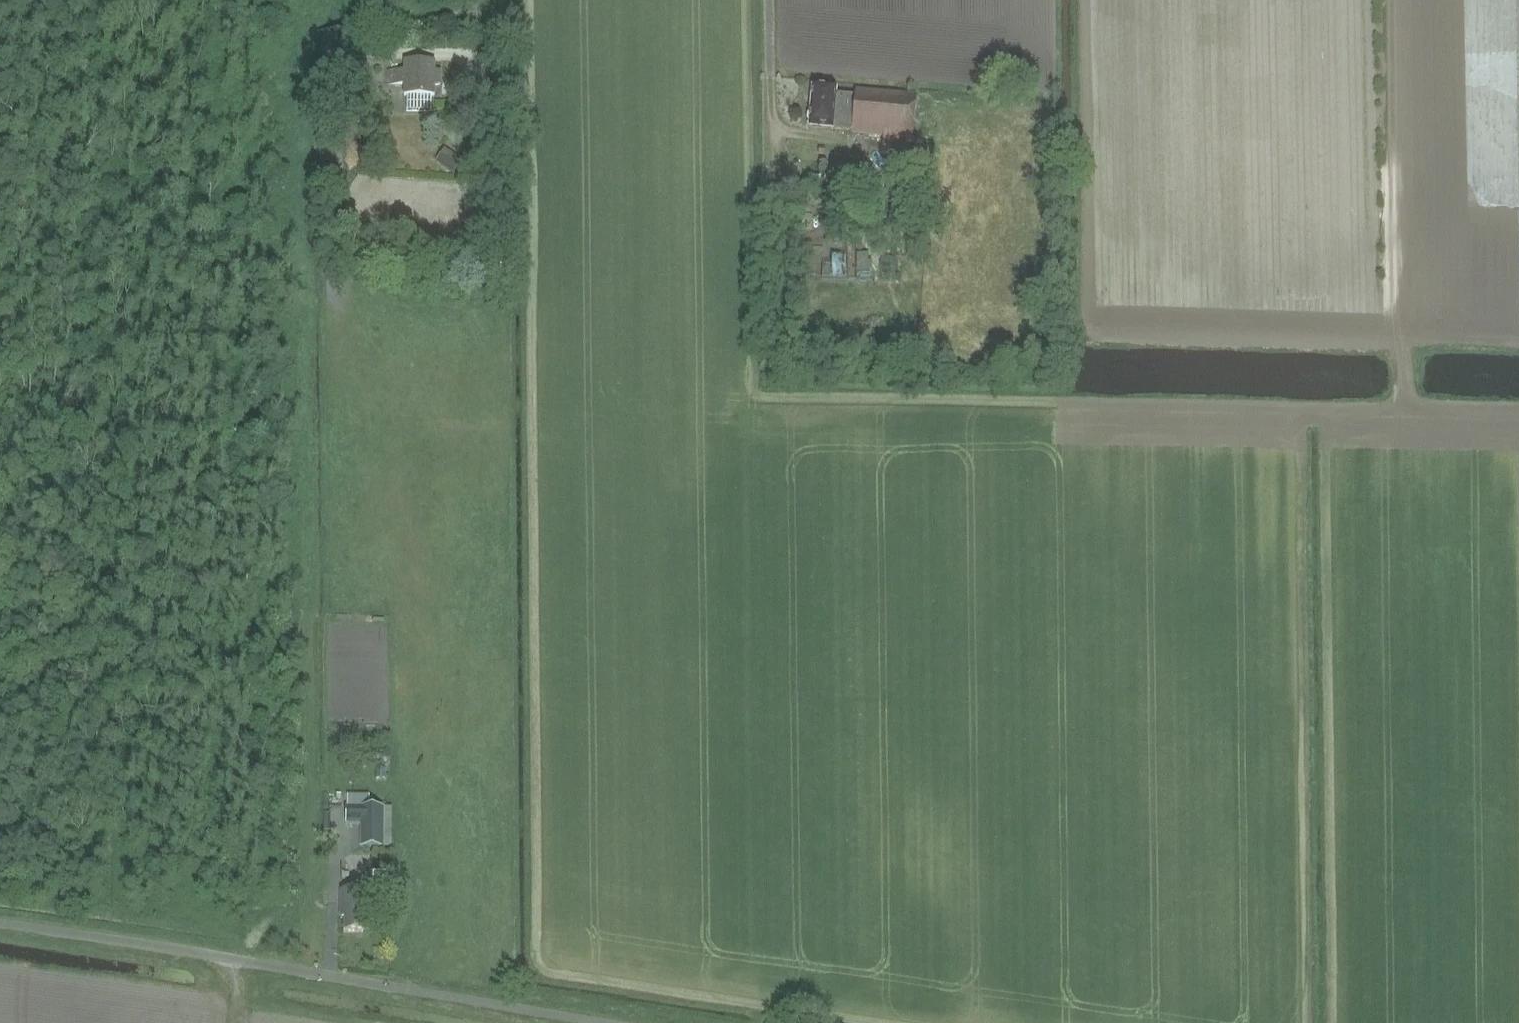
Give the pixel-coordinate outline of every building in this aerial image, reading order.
[(434,71),(434,63),(404,62),(404,71),(387,71),(386,85),(404,85),(404,95),(407,95),(407,111),(431,112),(431,95),(433,95),(434,84),(440,84),(441,72),(434,71)] [(812,88),(808,126),(838,129),(912,136),(915,97),(857,92),(856,97),(834,95),(834,90),(812,88)] [(453,174),(464,159),(446,147),(436,162),(453,174)] [(924,152),(923,162),(932,163),(933,153),(924,152)] [(834,255),(833,275),(846,275),(846,255),(834,255)] [(386,768),(376,768),(376,780),(386,779),(386,768)] [(360,848),(390,849),(391,809),(368,808),(369,797),(349,797),(348,824),(361,824),(360,848)] [(373,871),(373,885),(387,885),(387,871),(373,871)] [(342,920),(345,920),(345,934),(373,934),(374,892),(342,892),(342,907),(342,920)]
